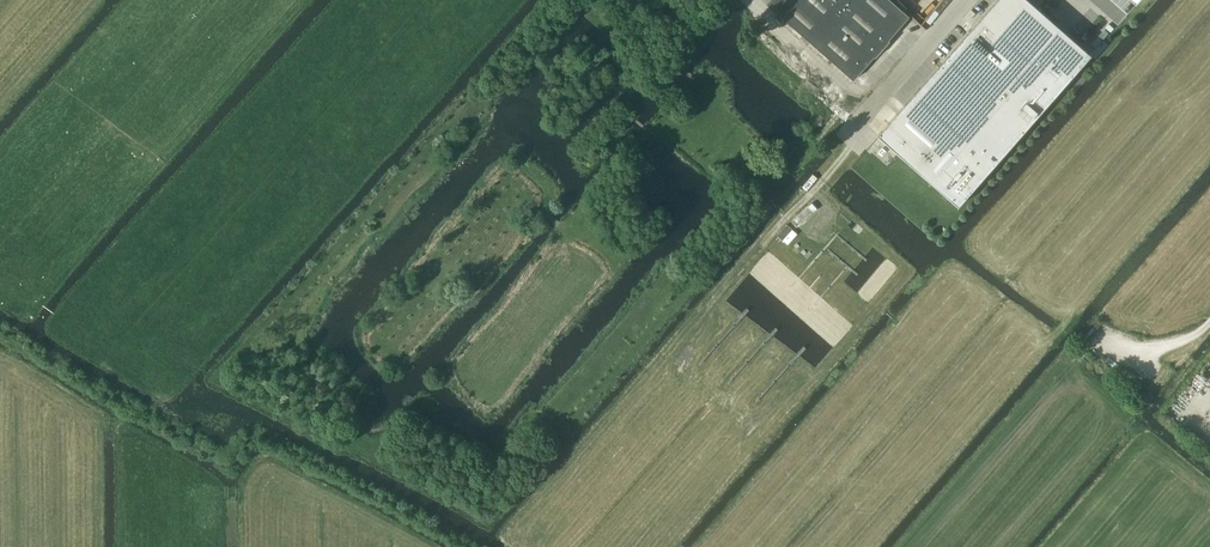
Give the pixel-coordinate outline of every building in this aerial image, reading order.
[(746,28),(804,79),(833,104),(875,56),(876,57),(890,41),(889,40),(910,16),(891,0),(770,0),(746,28)] [(992,167),(1090,55),(1064,33),(1062,35),(1055,30),(1058,27),(1036,8),(998,53),(972,30),(919,90),(918,89),(878,135),(959,206),(993,167),(992,167)]
